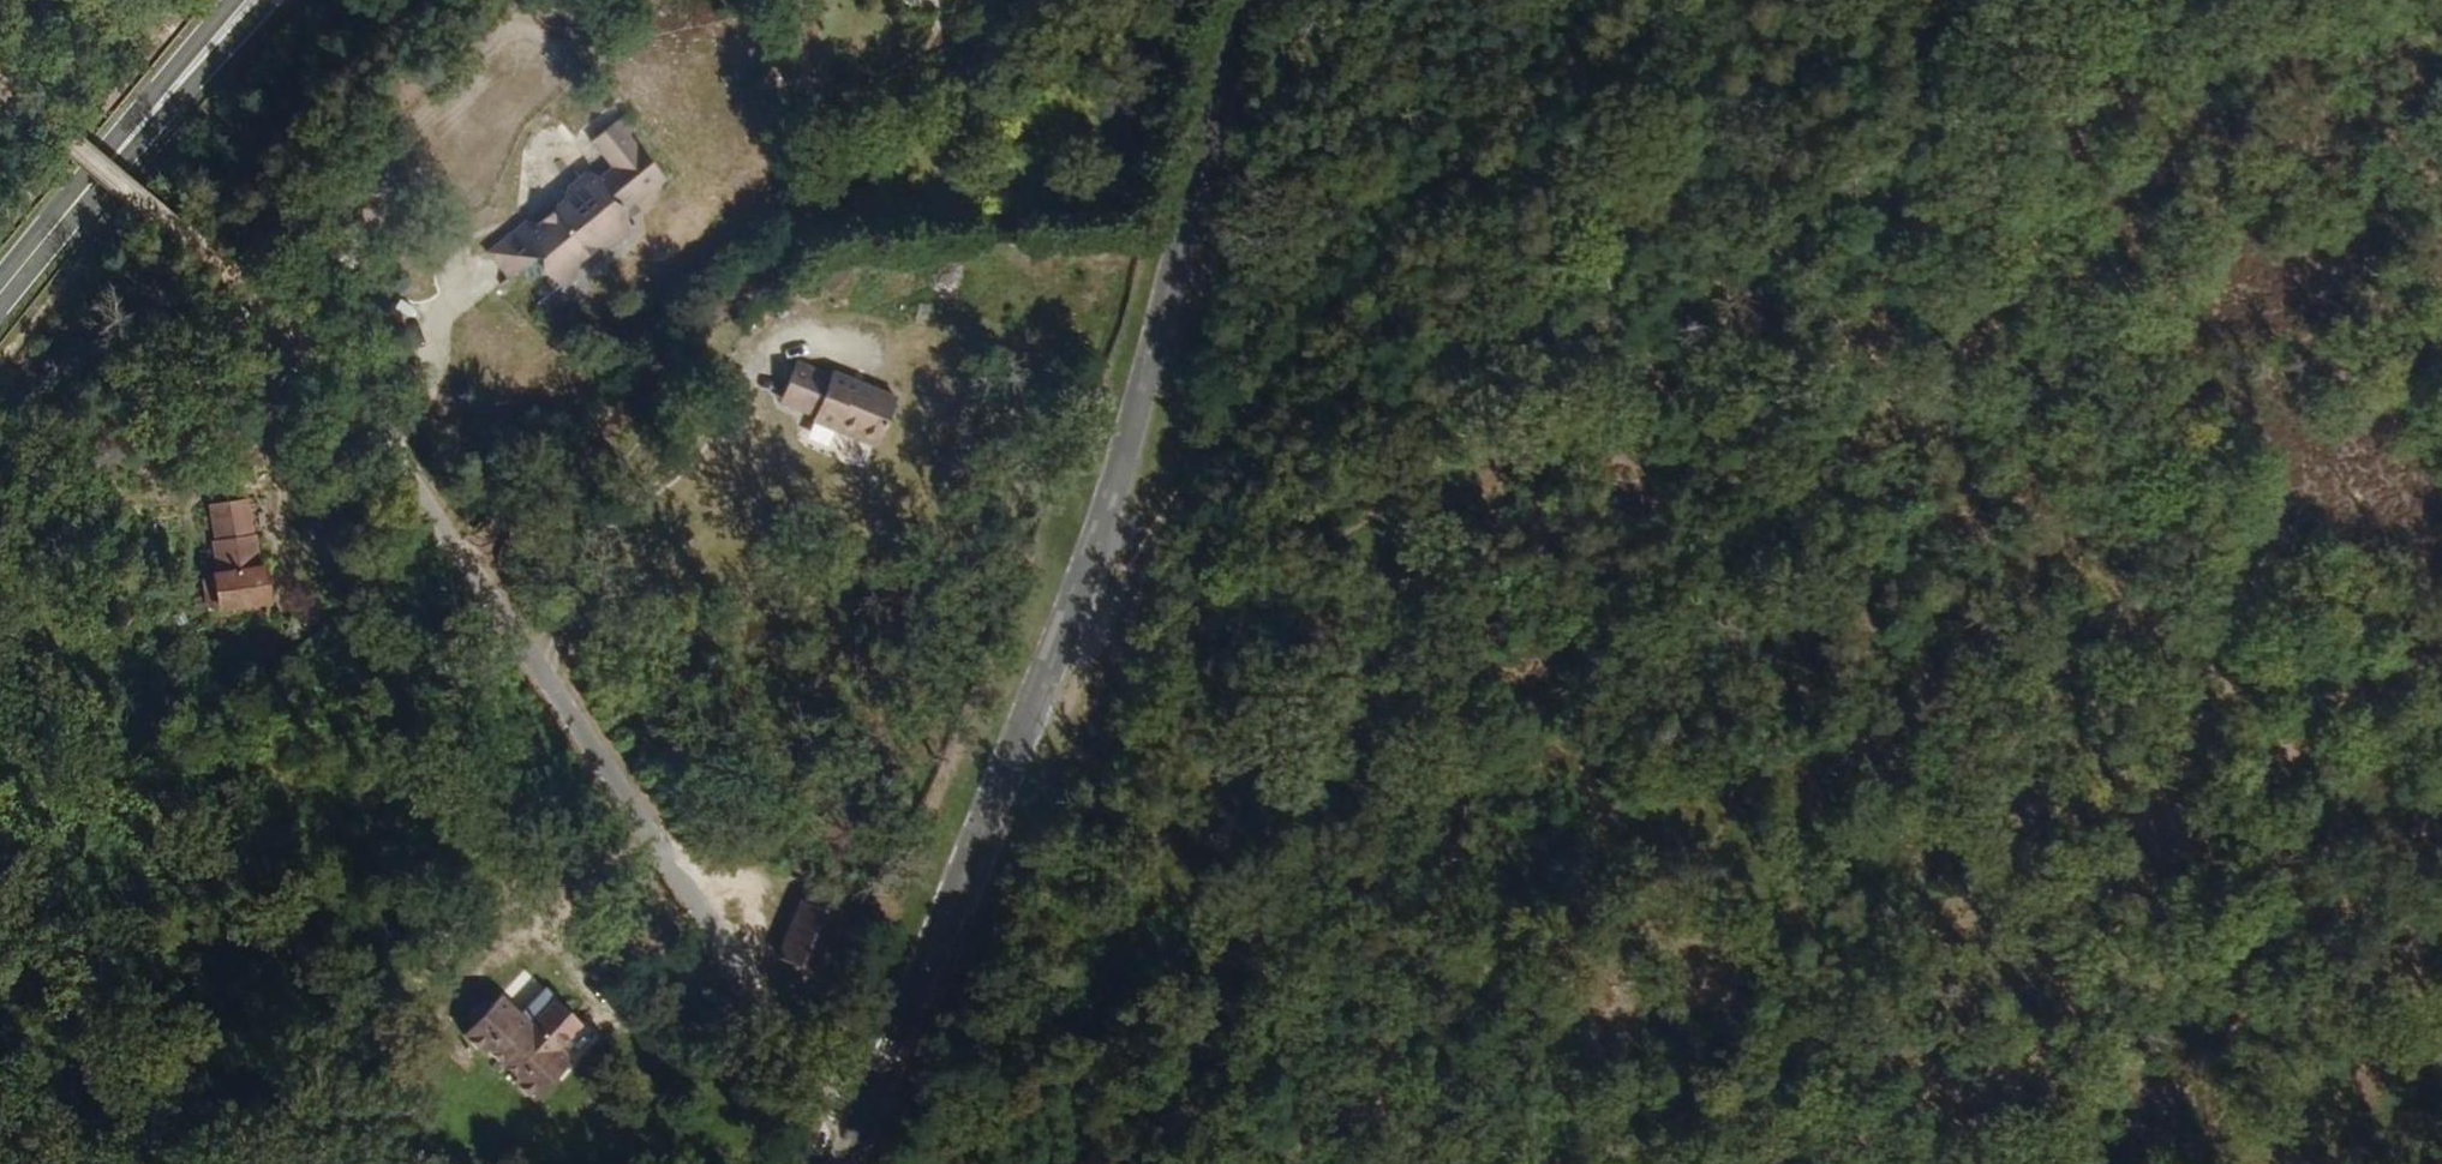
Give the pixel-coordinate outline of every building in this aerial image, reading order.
[(671,168),(622,111),(588,141),(607,163),(533,227),(524,216),(484,251),(510,281),(532,262),(555,289),(629,225),(619,213),(671,168)] [(879,440),(895,399),(798,360),(781,402),(879,440)] [(205,501),(212,542),(250,536),(244,495),(205,501)] [(250,536),(212,542),(217,578),(193,582),(197,611),(260,601),(250,536)] [(832,975),(854,923),(802,902),(781,954),(832,975)] [(570,1060),(561,1052),(588,1021),(557,994),(530,1025),(500,999),(469,1035),(539,1095),(570,1060)]
